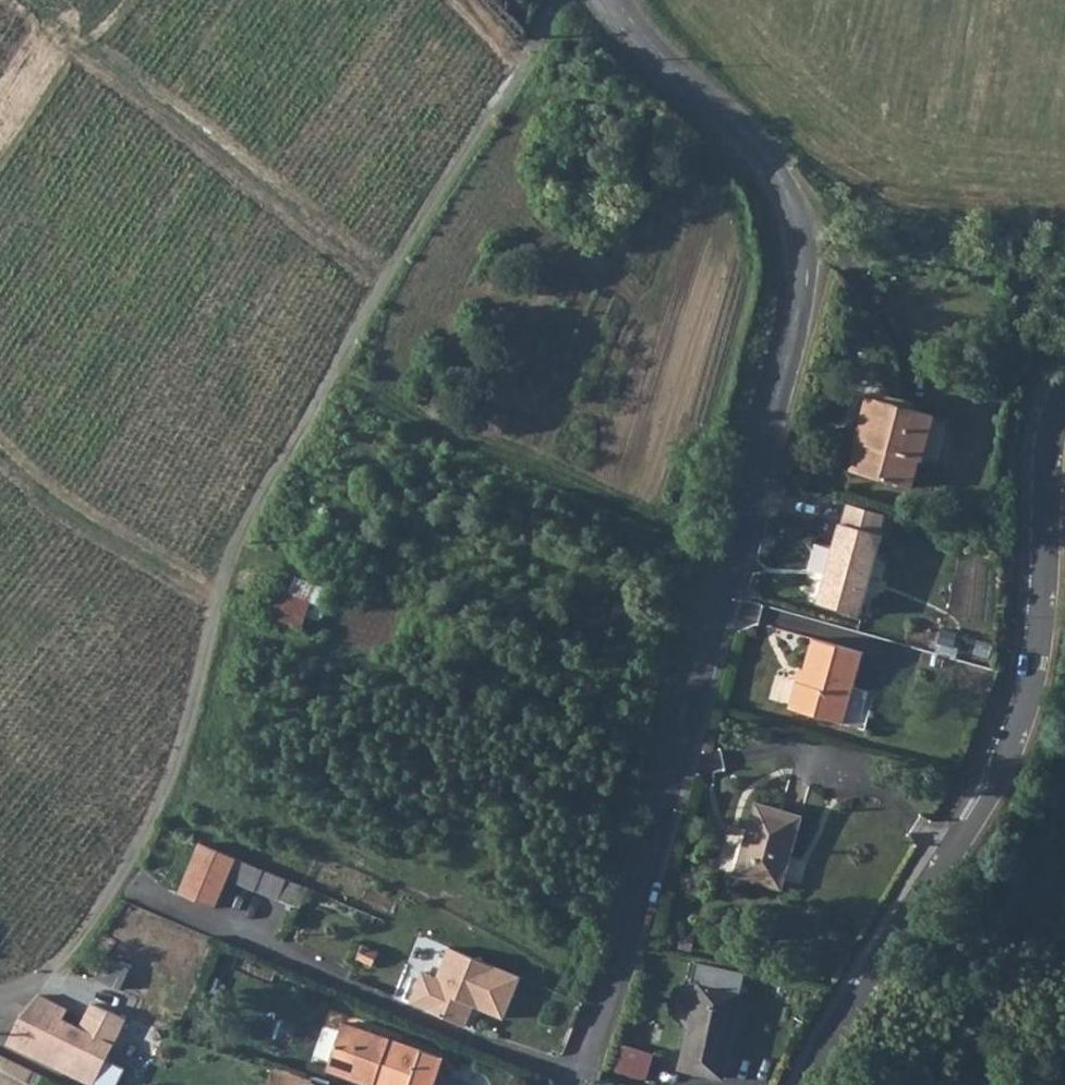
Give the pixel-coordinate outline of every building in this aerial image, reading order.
[(923,461),(935,414),(869,396),(857,443),(860,444),(852,471),(913,488),(920,460),(923,461)] [(859,613),(888,515),(846,504),(819,600),(859,613)] [(291,594),(280,590),(270,617),(302,628),(311,602),(322,606),(328,589),(296,577),(291,594)] [(809,637),(797,681),(802,682),(814,638),(809,637)] [(855,686),(864,652),(814,638),(802,682),(797,681),(790,708),(860,727),(870,691),(855,686)] [(782,888),(802,817),(757,804),(737,875),(782,888)] [(228,878),(236,858),(201,843),(180,893),(215,908),(228,878)] [(255,890),(264,870),(236,858),(228,878),(255,890)] [(308,888),(264,870),(255,890),(299,908),(308,888)] [(492,985),(499,968),(436,942),(410,1003),(466,1026),(484,982),(492,985)] [(379,953),(363,945),(357,958),(373,966),(379,953)] [(130,970),(104,959),(96,979),(121,990),(130,970)] [(742,994),(698,984),(680,1070),(723,1079),(742,994)] [(22,1015),(7,1043),(95,1084),(118,1084),(126,1068),(108,1060),(127,1019),(92,1004),(81,1028),(64,1021),(68,1010),(39,995),(26,1010),(22,1015)] [(443,1057),(343,1023),(327,1070),(371,1084),(434,1084),(443,1057)] [(653,1055),(623,1046),(615,1071),(645,1081),(653,1055)] [(313,1082),(273,1069),(268,1084),(312,1084),(313,1082)]
